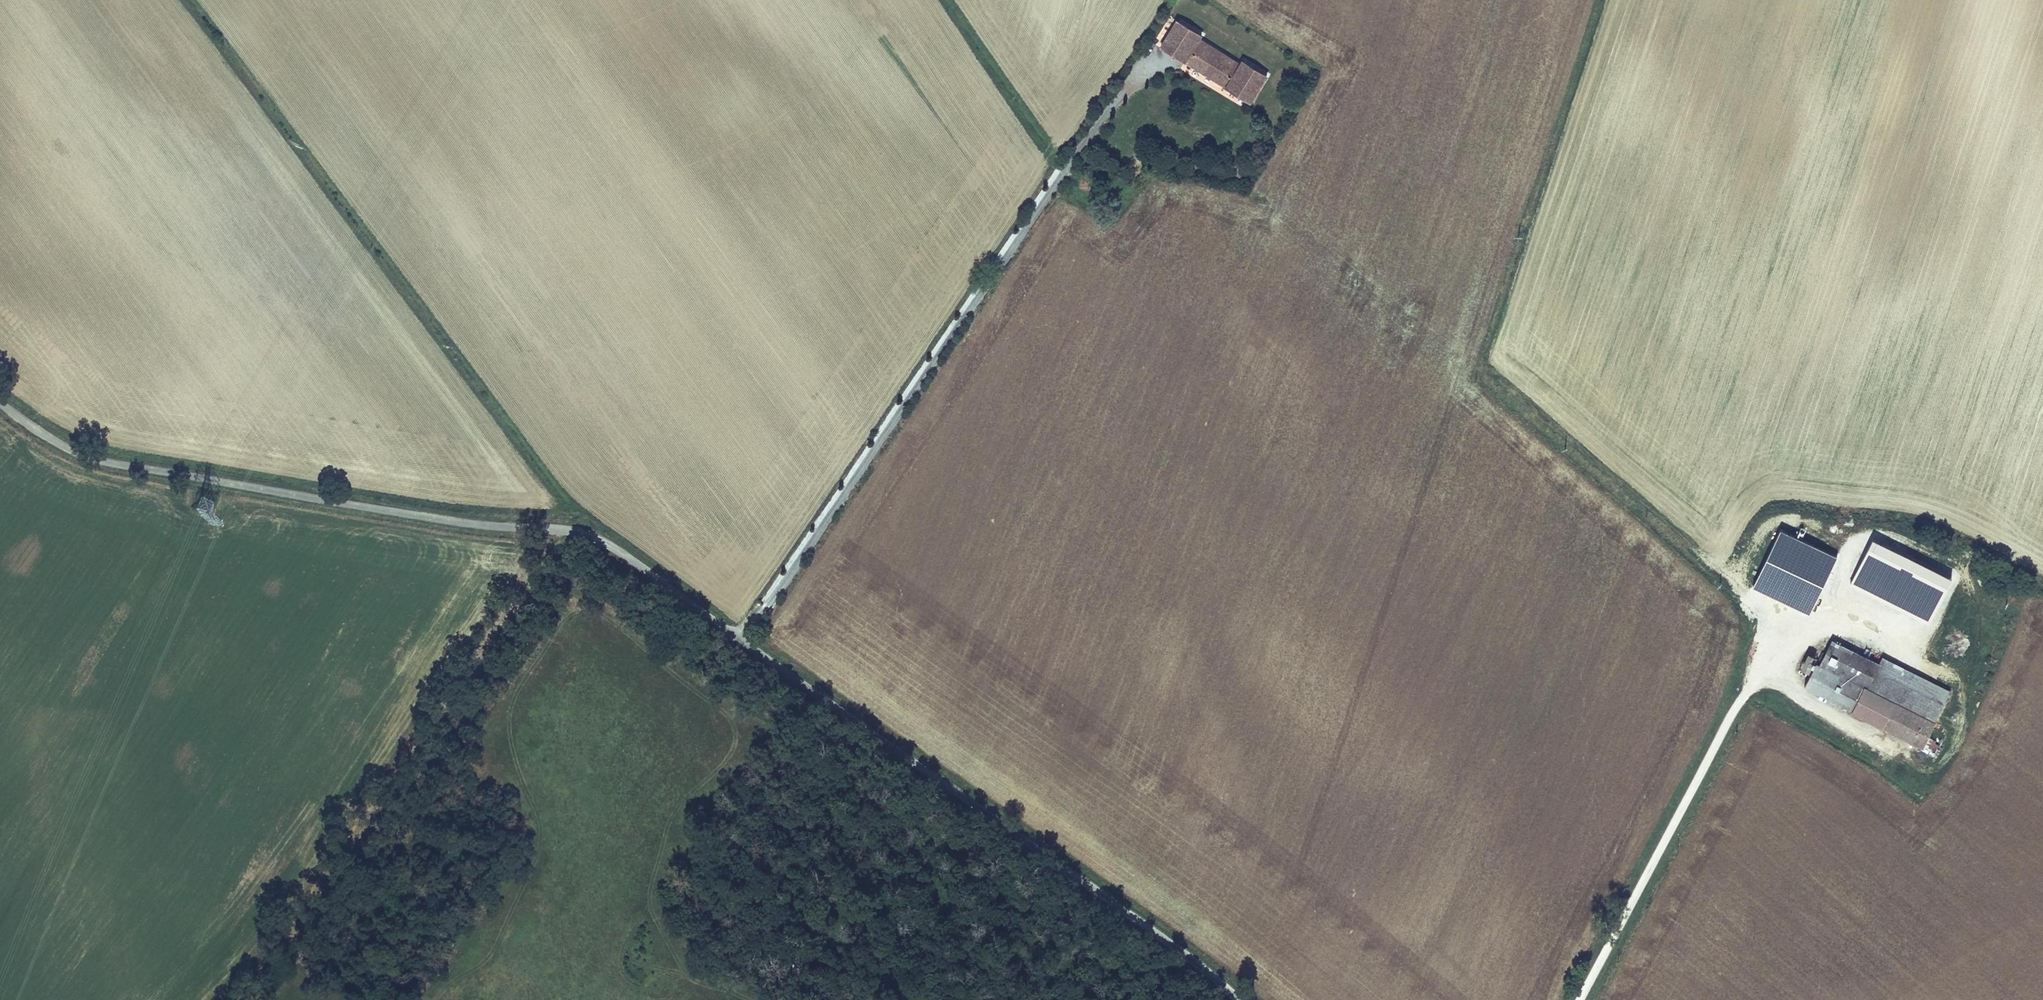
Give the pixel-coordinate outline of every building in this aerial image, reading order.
[(1229,87),(1251,101),(1269,75),(1246,59),(1242,64),(1201,36),(1204,31),(1181,15),(1162,44),(1228,89),(1229,87)] [(1930,622),(1954,573),(1874,534),(1850,583),(1930,622)] [(1773,579),(1795,587),(1801,570),(1787,565),(1791,553),(1774,547),(1765,570),(1775,574),(1773,579)] [(1832,597),(1835,599),(1841,591),(1834,586),(1830,592),(1834,595),(1832,597)] [(1835,640),(1822,664),(1818,662),(1812,673),(1806,685),(1853,710),(1865,686),(1937,723),(1953,692),(1883,656),(1880,663),(1835,640)] [(1810,653),(1803,668),(1812,673),(1818,662),(1820,658),(1810,653)] [(1853,710),(1852,711),(1924,748),(1937,723),(1865,686),(1853,710)]
